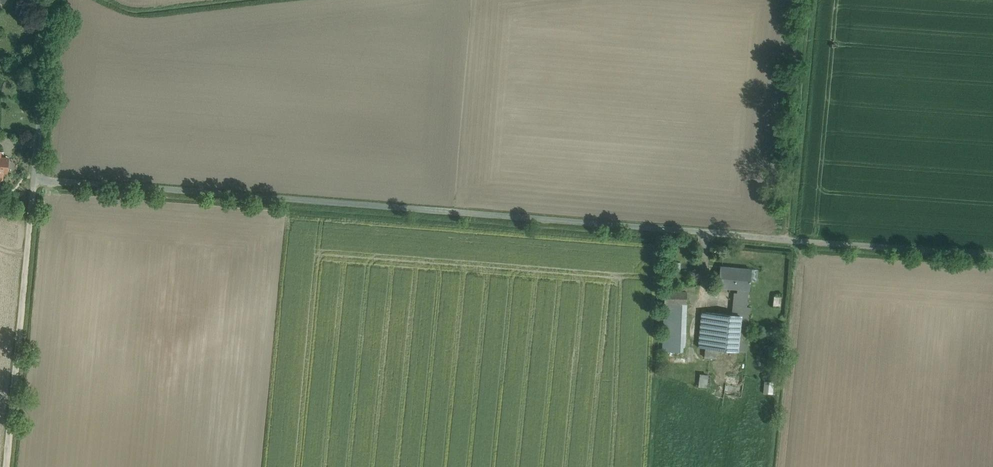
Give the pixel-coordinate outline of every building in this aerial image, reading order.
[(0,157),(1,151),(0,151),(0,178),(2,178),(3,171),(7,171),(8,157),(0,157)] [(734,288),(749,290),(751,269),(720,266),(718,287),(734,288)] [(740,315),(750,316),(751,307),(747,306),(749,290),(734,288),(731,314),(740,315)] [(686,291),(664,290),(663,303),(685,304),(686,291)] [(685,304),(663,303),(662,330),(684,331),(685,304)] [(731,314),(703,312),(702,320),(701,320),(698,347),(737,351),(740,315),(731,314)] [(750,316),(740,315),(737,351),(746,352),(750,316)] [(684,331),(662,330),(661,351),(683,352),(684,331)] [(700,382),(710,382),(710,373),(700,373),(700,382)] [(761,392),(771,393),(773,381),(763,380),(761,392)]
